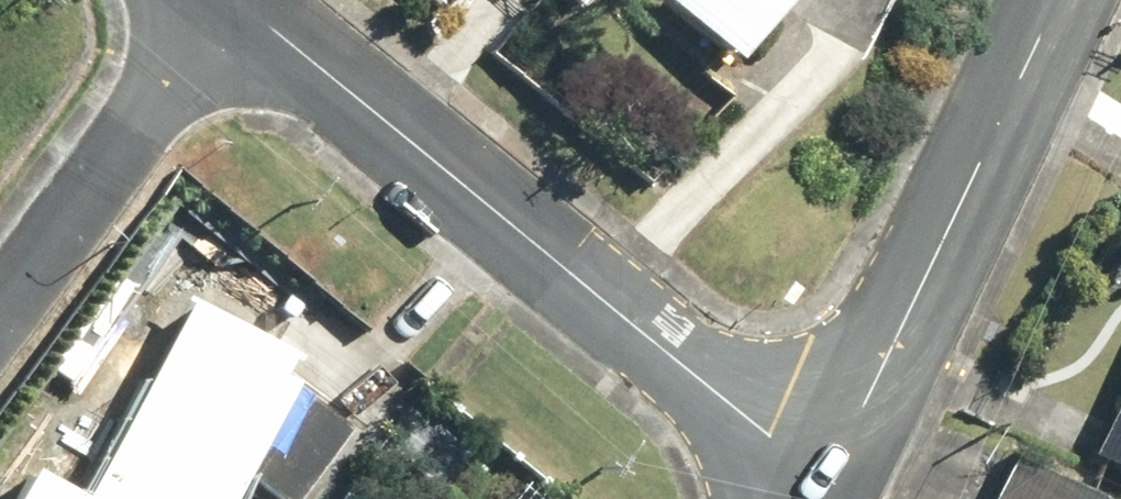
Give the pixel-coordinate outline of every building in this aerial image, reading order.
[(793,0),(664,0),(741,63),(793,0)] [(221,451),(279,498),(296,498),(384,394),(316,337),(221,451)] [(1100,460),(1120,470),(1120,413),(1100,460)] [(241,480),(141,433),(110,498),(232,498),(241,480)] [(1017,463),(999,498),(1087,498),(1017,463)]
